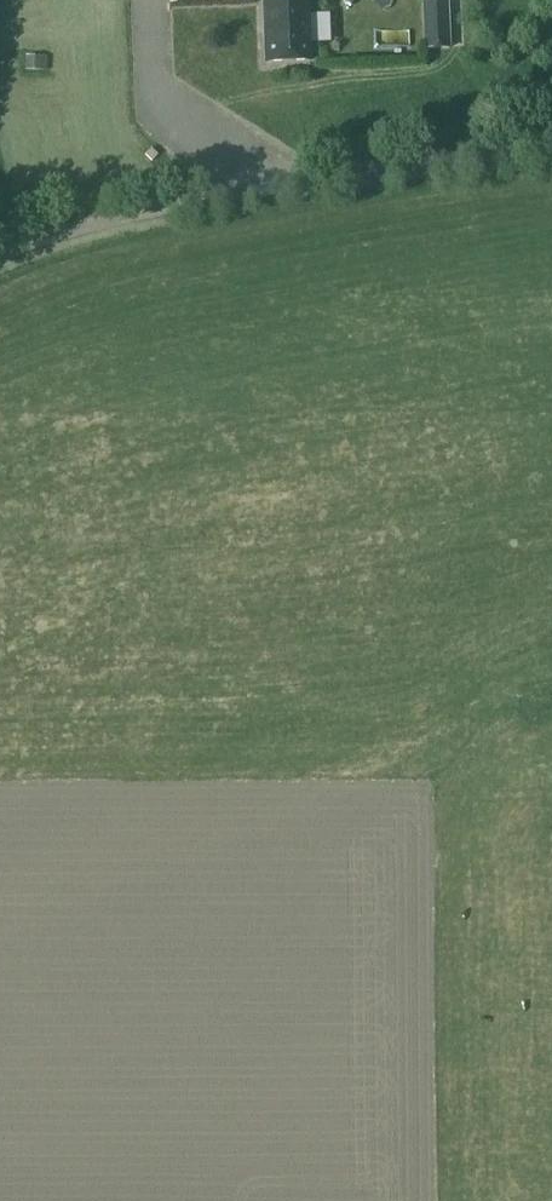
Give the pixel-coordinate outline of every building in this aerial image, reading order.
[(307,0),(264,0),(267,62),(310,60),(307,0)] [(423,0),(425,49),(449,48),(447,0),(429,0),(423,0)]
